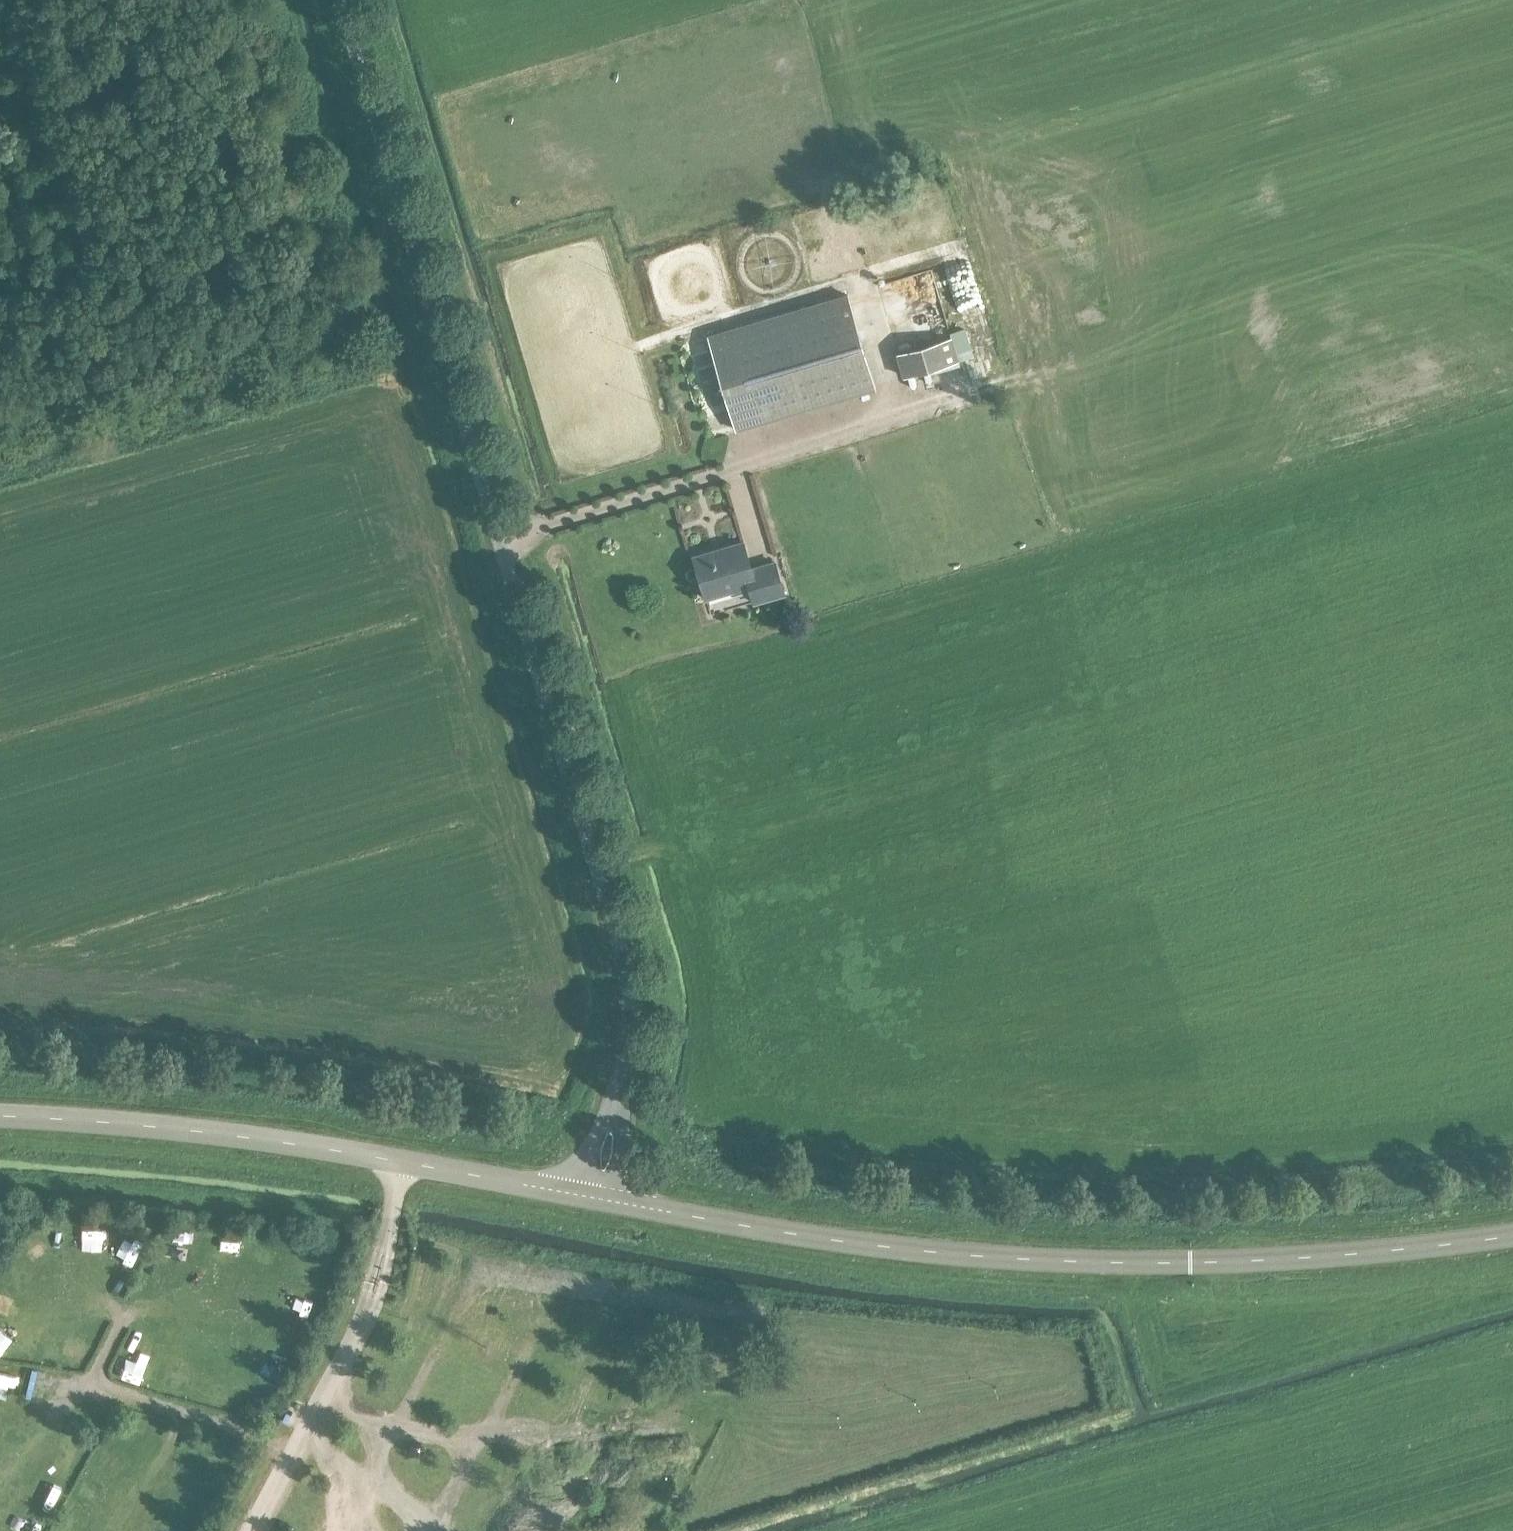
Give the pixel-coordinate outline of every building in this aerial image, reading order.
[(939,257),(949,292),(974,285),(963,250),(939,257)] [(962,320),(982,315),(975,287),(953,293),(957,309),(959,309),(962,320)] [(708,335),(736,430),(876,388),(848,294),(708,335)] [(966,332),(951,336),(958,359),(973,355),(966,332)] [(898,389),(940,374),(936,361),(894,376),(898,389)] [(732,585),(734,594),(750,589),(754,602),(784,593),(775,562),(752,568),(744,542),(722,548),(723,553),(715,555),(713,551),(694,557),(704,593),(732,585)]
